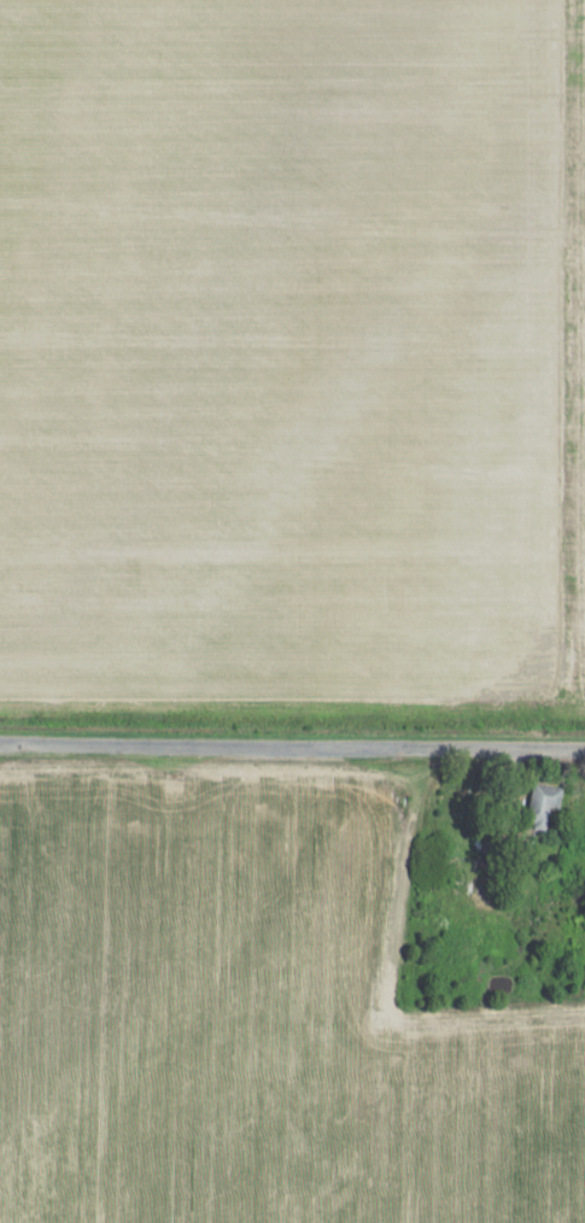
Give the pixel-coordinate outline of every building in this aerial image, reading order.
[(551,807),(559,808),(563,788),(534,782),(525,826),(546,831),(551,807)]
